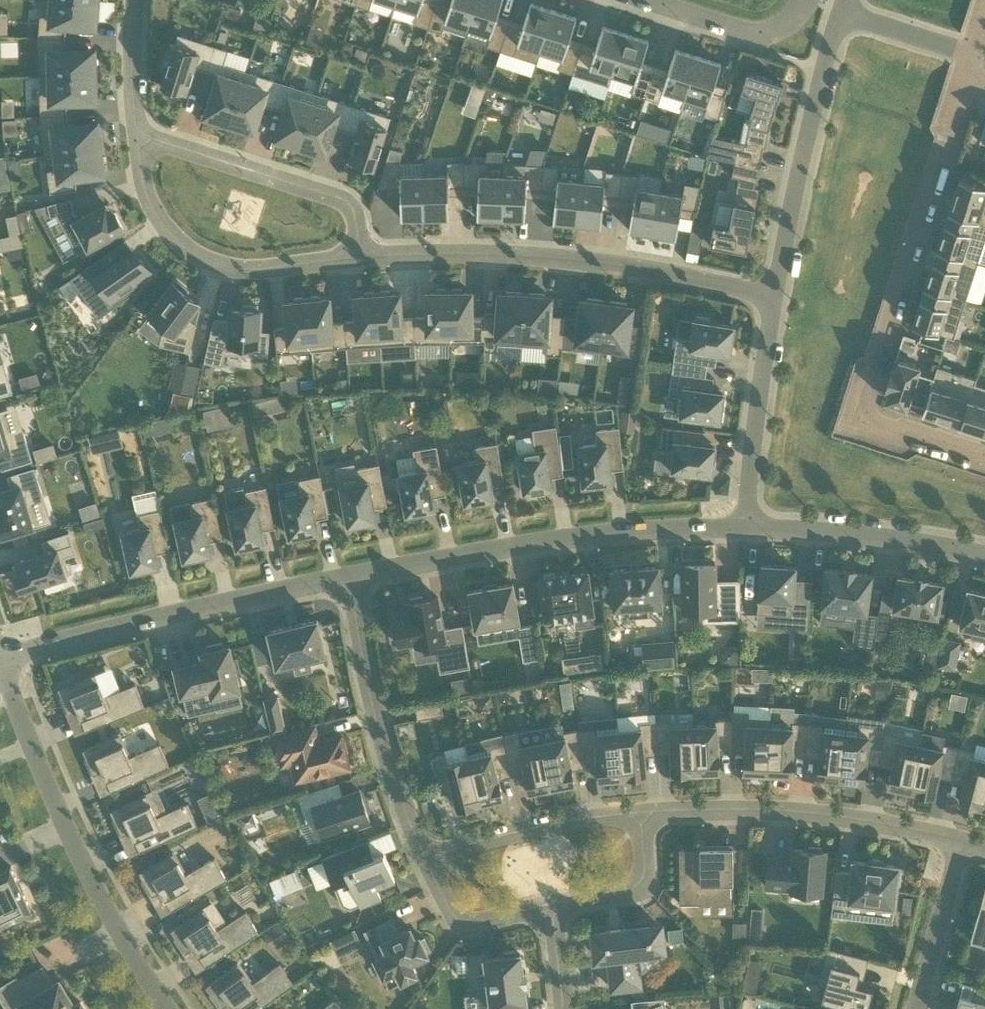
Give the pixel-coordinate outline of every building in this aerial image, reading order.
[(39,38),(66,38),(67,25),(95,27),(95,25),(97,25),(99,3),(66,0),(42,0),(39,38)] [(357,5),(370,10),(373,0),(358,0),(357,5)] [(396,6),(419,13),(415,24),(429,29),(437,5),(423,0),(398,0),(396,6)] [(429,29),(443,33),(446,21),(469,29),(478,0),(453,0),(452,1),(450,9),(437,5),(429,29)] [(469,29),(491,36),(488,47),(501,51),(509,27),(496,23),(498,16),(503,0),(478,0),(469,29)] [(509,27),(501,51),(537,63),(554,11),(531,3),(525,24),(522,32),(509,27)] [(229,7),(226,19),(238,23),(241,11),(229,7)] [(554,11),(537,63),(538,63),(542,52),(564,59),(560,70),(574,75),(582,51),(568,46),(570,39),(577,18),(554,11)] [(582,51),(574,75),(610,86),(614,75),(627,34),(604,27),(597,48),(595,55),(582,51)] [(627,34),(614,75),(636,82),(632,93),(646,98),(654,74),(641,70),(643,62),(650,41),(627,34)] [(170,61),(162,87),(165,88),(164,90),(183,96),(184,94),(187,94),(195,68),(206,71),(214,46),(179,35),(175,46),(171,44),(166,60),(170,61)] [(66,38),(39,38),(40,53),(51,52),(52,75),(97,74),(97,53),(94,53),(94,51),(66,52),(66,38)] [(214,46),(206,71),(220,76),(225,65),(229,51),(214,46)] [(357,49),(353,59),(365,64),(369,53),(357,49)] [(654,74),(646,98),(660,102),(663,91),(686,98),(699,57),(676,50),(670,71),(667,78),(654,74)] [(699,57),(686,98),(708,105),(705,117),(719,121),(726,97),(725,97),(713,93),(715,85),(722,64),(699,57)] [(220,76),(207,116),(209,117),(208,119),(228,125),(246,71),(225,65),(220,76)] [(246,71),(228,125),(251,133),(252,130),(254,131),(262,104),(273,108),(281,83),(246,71)] [(748,73),(742,92),(757,97),(751,116),(752,116),(747,144),(763,147),(764,148),(766,148),(771,124),(784,84),(748,73)] [(52,75),(40,76),(41,116),(68,114),(67,101),(95,100),(95,98),(98,98),(97,74),(52,75)] [(281,83),(273,108),(287,112),(278,139),(280,139),(280,142),(301,149),(318,95),(281,83)] [(318,95),(301,149),(322,156),(323,153),(325,154),(334,127),(344,130),(352,105),(318,95)] [(352,105),(344,130),(358,135),(350,161),(353,162),(352,165),(371,171),(371,168),(374,169),(391,118),(352,105)] [(68,114),(41,116),(47,156),(58,155),(103,149),(100,126),(97,126),(97,124),(70,128),(68,114)] [(714,137),(708,157),(736,163),(760,168),(763,154),(739,149),(734,148),(735,142),(714,137)] [(60,167),(48,171),(51,193),(77,190),(76,177),(103,173),(103,171),(106,170),(103,149),(58,155),(60,167)] [(387,160),(378,190),(401,189),(402,219),(426,219),(425,175),(401,176),(401,164),(387,160)] [(448,175),(425,175),(426,219),(450,218),(449,196),(449,188),(464,188),(464,163),(448,163),(448,175)] [(464,163),(464,188),(479,188),(479,196),(478,218),(502,219),(504,176),(490,175),(488,164),(464,163)] [(714,226),(710,246),(744,252),(747,253),(749,245),(760,192),(760,189),(756,188),(760,168),(736,163),(733,177),(740,178),(730,229),(714,226)] [(504,176),(502,219),(526,220),(527,198),(527,190),(542,191),(544,166),(504,164),(504,176)] [(544,166),(542,191),(557,192),(556,200),(554,222),(578,224),(582,182),(559,179),(560,167),(544,166)] [(582,182),(578,224),(602,227),(604,205),(605,197),(620,199),(623,174),(607,172),(606,184),(582,182)] [(984,224),(984,179),(965,173),(963,179),(960,178),(949,212),(984,224)] [(623,174),(620,199),(634,201),(633,209),(630,231),(653,235),(660,192),(637,188),(639,177),(623,174)] [(660,192),(653,235),(677,238),(681,217),(682,209),(695,211),(696,211),(701,187),(686,184),(684,196),(660,192)] [(72,199),(48,205),(51,217),(57,215),(79,254),(103,241),(105,244),(119,236),(117,233),(124,229),(115,213),(112,214),(107,205),(78,220),(73,211),(75,210),(72,199)] [(984,244),(984,224),(949,212),(937,250),(979,263),(984,244)] [(692,231),(688,250),(700,252),(704,233),(692,231)] [(104,256),(72,278),(99,318),(137,291),(133,286),(152,273),(141,257),(140,258),(139,259),(133,250),(111,265),(104,256)] [(967,301),(979,263),(937,250),(925,288),(967,301)] [(174,283),(149,316),(166,328),(163,332),(160,346),(191,353),(197,325),(196,324),(188,318),(196,307),(200,303),(187,293),(189,291),(178,282),(176,285),(174,283)] [(925,288),(913,326),(924,329),(948,337),(954,339),(967,301),(925,288)] [(428,318),(415,318),(416,342),(416,344),(450,344),(450,333),(450,289),(445,289),(437,289),(437,293),(428,294),(428,318)] [(450,333),(450,344),(485,343),(485,317),(480,317),(472,317),(472,293),(468,293),(463,293),(463,292),(463,289),(458,289),(450,289),(450,333)] [(387,291),(378,292),(381,334),(382,346),(416,344),(416,342),(415,318),(411,318),(402,319),(402,317),(400,294),(397,295),(391,295),(391,293),(391,291),(387,291)] [(358,321),(345,322),(347,346),(347,348),(382,346),(381,334),(378,292),(375,292),(365,293),(366,297),(356,297),(358,321)] [(485,343),(485,351),(498,352),(498,344),(523,346),(526,293),(506,292),(506,295),(501,294),(499,318),(485,317),(485,343)] [(526,293),(523,346),(547,347),(547,355),(562,356),(563,348),(563,347),(565,322),(550,321),(551,298),(546,297),(546,294),(526,293)] [(316,297),(308,298),(312,340),(313,351),(347,348),(347,346),(345,322),(342,322),(332,323),(332,321),(330,299),(326,300),(321,300),(321,299),(320,296),(316,297)] [(277,329),(275,329),(277,355),(279,355),(313,351),(312,340),(308,298),(303,298),(295,299),(295,303),(286,304),(288,328),(277,329)] [(563,347),(563,348),(586,351),(586,345),(602,347),(602,346),(608,301),(607,301),(588,298),(588,302),(582,301),(580,319),(579,324),(565,322),(563,347)] [(602,346),(602,347),(618,349),(617,355),(640,358),(640,357),(643,332),(630,331),(630,330),(630,325),(633,307),(632,307),(627,307),(628,304),(608,301),(602,346)] [(215,319),(205,362),(223,367),(226,354),(269,357),(270,332),(260,331),(261,310),(259,310),(259,306),(244,305),(243,309),(241,309),(240,312),(231,312),(231,320),(215,319)] [(678,337),(675,360),(716,367),(718,354),(730,356),(732,345),(734,346),(736,330),(734,330),(734,327),(711,324),(712,320),(697,317),(696,321),(695,321),(692,339),(678,337)] [(924,329),(920,341),(920,342),(944,349),(948,337),(924,329)] [(923,414),(935,378),(919,373),(920,368),(900,361),(897,370),(893,369),(886,391),(890,392),(887,402),(907,408),(909,402),(925,407),(923,414)] [(13,393),(5,362),(0,363),(0,396),(13,393)] [(176,366),(171,389),(194,394),(199,371),(176,366)] [(935,378),(923,414),(962,426),(976,380),(938,367),(935,378)] [(473,373),(473,386),(481,386),(481,373),(473,373)] [(673,373),(670,397),(684,399),(681,416),(721,422),(721,419),(723,419),(725,404),(723,404),(725,393),(713,392),(715,379),(673,373)] [(347,380),(336,381),(337,390),(348,388),(347,380)] [(976,385),(977,380),(976,380),(962,426),(984,434),(984,388),(976,385)] [(560,381),(558,394),(569,396),(571,383),(560,381)] [(619,391),(618,401),(631,403),(632,393),(619,391)] [(388,392),(374,395),(377,408),(391,406),(388,392)] [(447,398),(434,401),(436,414),(449,411),(447,398)] [(213,409),(204,411),(208,430),(217,428),(213,409)] [(621,427),(621,431),(636,432),(638,412),(623,410),(621,427)] [(3,457),(6,469),(33,461),(24,431),(7,437),(0,414),(0,458),(3,457)] [(171,419),(151,423),(153,434),(174,430),(171,419)] [(519,456),(515,456),(517,472),(522,471),(525,494),(528,494),(528,496),(543,494),(543,492),(553,490),(551,478),(565,476),(557,427),(533,430),(537,452),(519,455),(519,456)] [(663,427),(661,451),(675,453),(673,471),(674,471),(673,475),(688,476),(689,472),(712,475),(713,472),(715,472),(717,457),(715,457),(716,447),(704,445),(706,432),(663,427)] [(598,445),(580,446),(584,486),(613,483),(611,471),(624,470),(620,428),(596,430),(598,445)] [(111,433),(90,438),(94,455),(116,450),(111,433)] [(477,462),(459,465),(466,504),(469,504),(469,506),(484,503),(484,501),(494,499),(492,488),(505,485),(498,444),(474,448),(477,462)] [(55,445),(35,448),(37,459),(57,456),(55,445)] [(400,476),(396,477),(399,492),(403,492),(407,515),(410,514),(411,516),(426,514),(426,512),(436,510),(434,498),(446,495),(438,446),(414,450),(418,472),(400,475),(400,476)] [(359,483),(341,487),(349,526),(352,525),(352,527),(367,525),(367,522),(377,520),(375,509),(388,506),(380,465),(356,469),(359,483)] [(0,492),(0,511),(2,517),(0,518),(0,525),(4,537),(34,527),(27,503),(44,498),(35,468),(8,477),(12,488),(0,492)] [(300,495),(282,499),(290,538),(294,537),(294,539),(309,536),(309,534),(319,532),(316,520),(329,518),(321,476),(297,481),(300,495)] [(247,506),(229,510),(238,549),(241,548),(241,550),(256,547),(256,545),(266,543),(263,531),(276,528),(267,487),(244,492),(247,506)] [(194,517),(176,521),(185,560),(188,560),(188,562),(203,558),(203,556),(213,554),(210,542),(223,540),(214,498),(191,504),(194,517)] [(141,529),(123,533),(132,572),(135,572),(136,574),(151,570),(150,568),(160,566),(158,554),(170,551),(161,510),(138,516),(141,529)] [(47,552),(16,563),(20,574),(16,575),(22,591),(71,575),(65,558),(77,554),(69,532),(43,541),(47,552)] [(716,565),(683,566),(684,613),(705,613),(705,622),(741,622),(740,581),(739,581),(739,587),(719,588),(719,585),(716,582),(716,565)] [(761,582),(758,614),(791,616),(790,631),(809,633),(811,601),(793,599),(795,568),(763,566),(762,582),(761,582)] [(629,569),(612,571),(615,609),(629,607),(630,618),(649,616),(649,606),(662,605),(659,567),(642,568),(642,569),(629,570),(629,569)] [(823,608),(820,626),(854,630),(852,648),(873,651),(876,638),(878,622),(866,620),(867,614),(872,575),(857,573),(857,571),(853,570),(846,569),(843,569),(843,571),(827,569),(821,608),(823,608)] [(754,570),(744,570),(745,595),(755,594),(754,570)] [(589,573),(540,579),(546,622),(576,618),(577,628),(595,625),(594,616),(595,615),(589,573)] [(900,577),(894,609),(938,616),(943,585),(927,582),(927,580),(916,578),(916,580),(900,577)] [(471,591),(469,591),(470,593),(476,628),(476,630),(478,629),(518,622),(520,622),(520,620),(514,586),(514,584),(512,584),(498,587),(498,586),(486,588),(486,589),(471,591)] [(960,627),(973,630),(972,638),(984,641),(984,593),(968,589),(960,627)] [(396,626),(392,626),(394,639),(398,638),(400,647),(416,644),(417,646),(435,643),(445,641),(451,671),(471,668),(463,626),(444,629),(439,598),(433,599),(433,601),(427,602),(427,600),(424,600),(424,596),(411,599),(412,603),(409,603),(411,614),(395,617),(395,618),(396,626)] [(878,622),(876,638),(891,640),(895,613),(880,610),(878,622)] [(318,621),(269,632),(277,667),(326,656),(318,621)] [(536,625),(519,628),(524,662),(542,659),(536,625)] [(945,639),(940,667),(956,670),(961,642),(945,639)] [(674,642),(643,644),(644,668),(676,666),(674,642)] [(197,663),(176,668),(182,695),(184,695),(189,717),(217,710),(214,696),(240,690),(237,676),(242,675),(238,659),(233,660),(230,646),(224,648),(223,643),(208,647),(209,651),(203,653),(205,661),(205,664),(197,666),(197,663)] [(738,647),(720,647),(720,666),(739,665),(738,647)] [(603,653),(563,658),(565,675),(605,669),(603,653)] [(753,670),(753,684),(773,684),(773,670),(753,670)] [(64,688),(59,689),(69,714),(78,711),(87,732),(146,708),(136,685),(105,697),(96,674),(76,683),(74,679),(62,684),(64,688)] [(468,678),(452,681),(455,694),(471,691),(468,678)] [(877,679),(876,699),(891,700),(892,680),(877,679)] [(570,683),(558,684),(560,696),(572,694),(570,683)] [(492,693),(479,696),(482,709),(495,707),(492,693)] [(279,696),(264,699),(272,734),(287,731),(279,696)] [(733,720),(733,746),(746,746),(745,772),(768,773),(771,727),(771,719),(750,718),(750,712),(733,711),(733,720)] [(717,725),(695,726),(696,773),(720,772),(719,746),(733,746),(733,720),(716,720),(717,725)] [(672,722),(656,723),(658,748),(672,748),(673,774),(696,773),(695,726),(673,727),(672,722)] [(641,729),(619,731),(624,778),(647,775),(644,750),(658,748),(656,723),(641,724),(641,729)] [(771,727),(768,773),(792,775),(793,749),(807,750),(809,724),(793,723),(793,728),(771,727)] [(809,724),(807,750),(821,751),(818,777),(841,779),(846,733),(825,731),(825,726),(809,724)] [(846,733),(841,779),(864,782),(867,757),(881,758),(885,732),(886,728),(859,725),(859,734),(846,733)] [(280,751),(276,754),(278,762),(283,764),(283,766),(299,762),(304,780),(351,769),(347,754),(349,752),(346,741),(344,739),(343,735),(319,741),(316,726),(276,736),(280,751)] [(597,728),(581,730),(584,756),(598,754),(600,780),(624,778),(619,731),(597,733),(597,728)] [(565,738),(544,742),(552,788),(575,783),(570,758),(584,756),(581,730),(564,733),(565,738)] [(519,732),(504,735),(506,744),(511,770),(525,767),(530,792),(552,788),(544,742),(522,746),(521,741),(519,732)] [(885,732),(881,758),(894,761),(889,786),(912,791),(922,745),(900,741),(901,736),(885,732)] [(120,735),(84,751),(94,775),(103,772),(112,793),(170,767),(160,744),(130,757),(120,735)] [(491,753),(470,758),(481,804),(504,798),(498,773),(511,770),(506,744),(490,748),(491,753)] [(922,745),(912,791),(935,796),(940,771),(953,774),(960,748),(944,745),(943,750),(922,745)] [(953,774),(967,777),(960,802),(983,808),(984,800),(984,760),(974,757),(975,752),(960,748),(953,774)] [(447,755),(433,759),(440,788),(452,785),(459,809),(481,804),(470,758),(449,764),(447,755)] [(340,784),(300,797),(308,822),(317,819),(324,838),(371,823),(361,791),(344,797),(340,796),(337,797),(334,787),(340,785),(340,784)] [(211,793),(198,799),(209,822),(222,816),(211,793)] [(148,795),(111,812),(123,836),(131,832),(141,853),(198,826),(188,804),(158,817),(148,795)] [(253,813),(239,818),(243,829),(257,825),(253,813)] [(369,840),(323,859),(334,885),(343,882),(345,889),(352,886),(361,907),(382,899),(378,888),(396,880),(385,853),(385,852),(375,856),(369,854),(365,843),(369,842),(369,841),(369,840)] [(770,858),(767,888),(792,890),(792,891),(822,894),(826,852),(822,852),(822,848),(810,847),(810,850),(795,849),(794,862),(786,861),(786,860),(770,858)] [(734,848),(680,849),(681,905),(701,904),(734,904),(734,848)] [(174,853),(140,873),(153,896),(161,892),(173,911),(228,880),(215,858),(186,875),(174,853)] [(837,871),(832,916),(849,918),(850,902),(895,908),(898,885),(901,885),(902,871),(899,870),(900,866),(884,865),(885,861),(870,859),(869,863),(854,861),(852,873),(837,871)] [(32,909),(12,867),(0,872),(0,924),(32,909)] [(276,896),(303,886),(297,869),(270,880),(276,896)] [(290,908),(306,901),(301,888),(285,895),(290,908)] [(972,940),(984,944),(984,893),(972,940)] [(902,910),(901,915),(912,916),(912,909),(913,897),(905,896),(903,896),(902,910)] [(205,910),(172,931),(186,954),(194,948),(207,967),(260,933),(246,912),(218,930),(205,910)] [(393,919),(366,932),(379,957),(375,959),(384,977),(390,989),(402,983),(419,975),(413,963),(429,955),(428,952),(431,951),(425,939),(422,940),(420,937),(416,939),(411,928),(400,934),(393,919)] [(281,922),(263,934),(274,950),(291,939),(281,922)] [(734,923),(733,937),(748,937),(748,923),(734,923)] [(750,925),(749,941),(762,942),(763,925),(750,925)] [(596,939),(593,940),(594,953),(597,953),(598,958),(608,957),(612,989),(620,988),(621,991),(634,989),(633,986),(642,985),(638,953),(664,950),(663,945),(666,944),(664,931),(661,932),(661,926),(626,930),(626,929),(622,930),(622,927),(611,929),(611,931),(607,931),(608,932),(595,934),(596,939)] [(355,927),(343,934),(349,946),(361,939),(355,927)] [(829,949),(820,981),(827,983),(823,1001),(851,1008),(852,1004),(867,1007),(872,989),(861,986),(863,979),(864,979),(870,959),(829,949)] [(477,975),(480,995),(490,994),(492,1008),(496,1008),(513,1008),(513,1006),(527,1004),(525,986),(528,986),(528,983),(524,983),(523,975),(527,975),(526,972),(523,973),(521,955),(516,955),(516,951),(505,953),(506,957),(485,959),(487,974),(477,975)] [(751,959),(744,988),(756,991),(764,963),(751,959)] [(207,987),(223,1008),(230,1003),(234,1008),(261,1008),(295,984),(280,964),(253,984),(239,964),(207,987)] [(965,968),(962,978),(978,983),(980,976),(976,971),(965,968)] [(74,1007),(72,1008),(68,1001),(70,1000),(60,982),(53,986),(43,969),(20,982),(18,979),(0,990),(0,993),(9,1008),(17,1008),(22,1006),(24,1008),(85,1008),(81,1002),(74,1007)] [(975,986),(972,1000),(960,997),(957,1008),(984,1008),(984,989),(975,986)] [(722,997),(723,1008),(736,1008),(734,996),(722,997)] [(323,1008),(343,1008),(335,999),(323,1008)] [(664,999),(633,1001),(634,1008),(665,1008),(664,999)]
